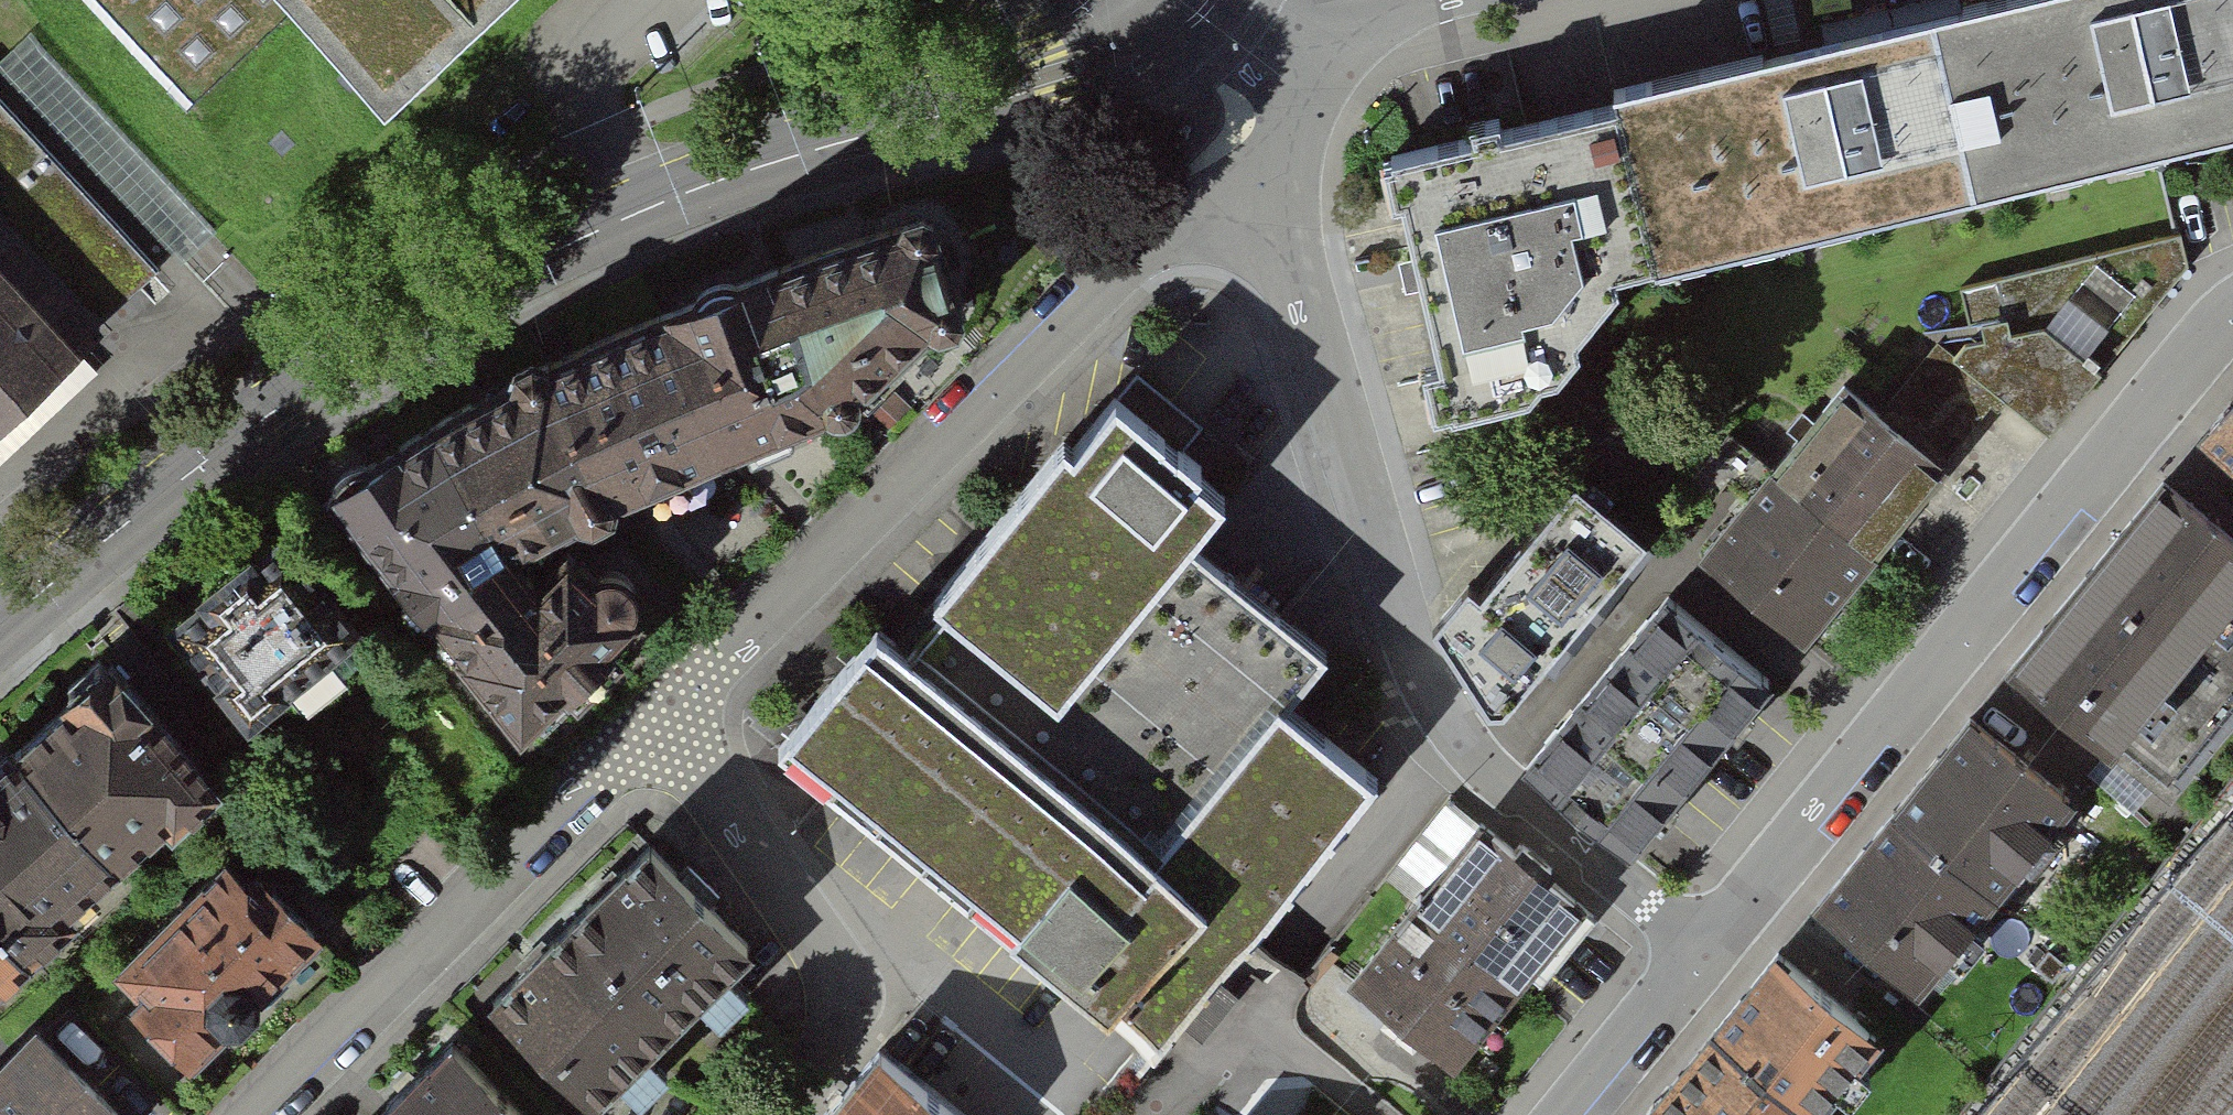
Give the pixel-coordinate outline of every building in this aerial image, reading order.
[(381,170),(561,0),(226,0),(381,170)] [(1375,146),(1385,196),(1402,200),(1420,278),(1437,356),(1420,360),(1436,406),(1522,388),(1613,272),(1656,257),(2232,121),(2232,0),(1968,0),(1375,146)] [(30,29),(11,47),(0,58),(0,67),(181,259),(197,245),(216,227),(30,29)] [(162,274),(0,94),(0,418),(162,274)] [(511,356),(333,479),(526,720),(631,639),(643,597),(626,553),(569,545),(524,569),(498,533),(821,397),(950,294),(921,198),(745,260),(736,236),(646,274),(655,298),(511,356)] [(2184,234),(1959,289),(1974,345),(1964,350),(1954,362),(2008,407),(2049,437),(2190,267),(2184,234)] [(1937,348),(1876,421),(1947,480),(2008,407),(1954,362),(1937,348)] [(1842,390),(1697,562),(1803,650),(1947,480),(1876,421),(1842,390)] [(2191,448),(2232,481),(2232,395),(2191,448)] [(821,654),(759,728),(1110,1018),(1313,775),(1229,705),(1275,649),(1150,545),(1183,505),(1057,400),(900,589),(928,612),(864,689),(821,654)] [(2167,490),(2087,585),(2190,671),(2232,621),(2232,545),(2167,490)] [(1469,590),(1432,630),(1467,691),(1487,725),(1502,721),(1511,711),(1645,554),(1574,492),(1480,600),(1469,590)] [(264,517),(156,603),(240,706),(347,620),(264,517)] [(2190,671),(2087,585),(2007,680),(2110,767),(2190,671)] [(1664,600),(1535,758),(1644,845),(1772,687),(1664,600)] [(0,731),(0,957),(210,762),(97,641),(0,731)] [(2076,810),(1973,722),(1896,820),(1999,909),(2076,810)] [(223,816),(90,954),(192,1051),(325,913),(223,816)] [(1438,817),(1315,979),(1433,1068),(1556,907),(1495,860),(1438,817)] [(1999,909),(1896,820),(1812,917),(1915,1006),(1999,909)] [(649,848),(496,1007),(599,1106),(752,947),(649,848)] [(1778,960),(1715,1038),(1811,1114),(1825,1114),(1883,1043),(1778,960)] [(0,1034),(0,1114),(136,1114),(154,1097),(44,989),(0,1034)] [(329,1114),(504,1114),(420,1028),(329,1114)] [(1715,1038),(1649,1114),(1811,1114),(1715,1038)] [(827,1114),(953,1114),(878,1053),(827,1114)]
